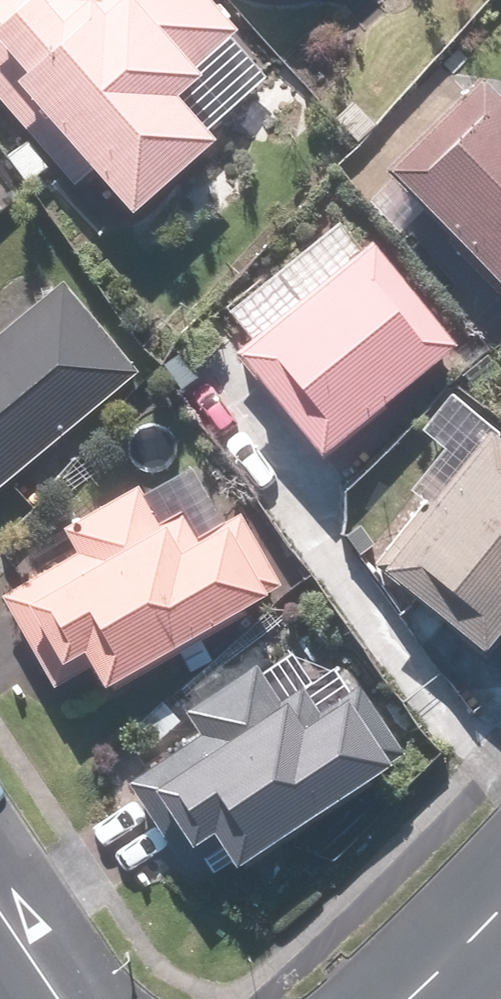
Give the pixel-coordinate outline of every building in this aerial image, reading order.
[(65,188),(78,176),(115,219),(201,144),(163,100),(233,38),(199,0),(38,0),(37,1),(36,0),(0,0),(0,114),(65,188)] [(472,86),(377,175),(494,301),(500,294),(500,117),(472,86)] [(443,345),(353,244),(334,222),(267,281),(287,303),(230,354),(319,455),(443,345)] [(133,370),(58,287),(0,339),(0,490),(133,370)] [(472,651),(500,615),(500,451),(436,400),(413,429),(441,451),(405,496),(414,503),(364,566),(472,651)] [(246,599),(230,569),(259,553),(232,504),(202,521),(176,475),(39,551),(50,569),(0,597),(0,601),(46,683),(75,667),(86,688),(246,599)] [(226,872),(382,764),(364,738),(381,726),(347,678),(306,706),(293,687),(269,704),(245,670),(175,719),(190,741),(119,790),(172,867),(206,844),(226,872)]
